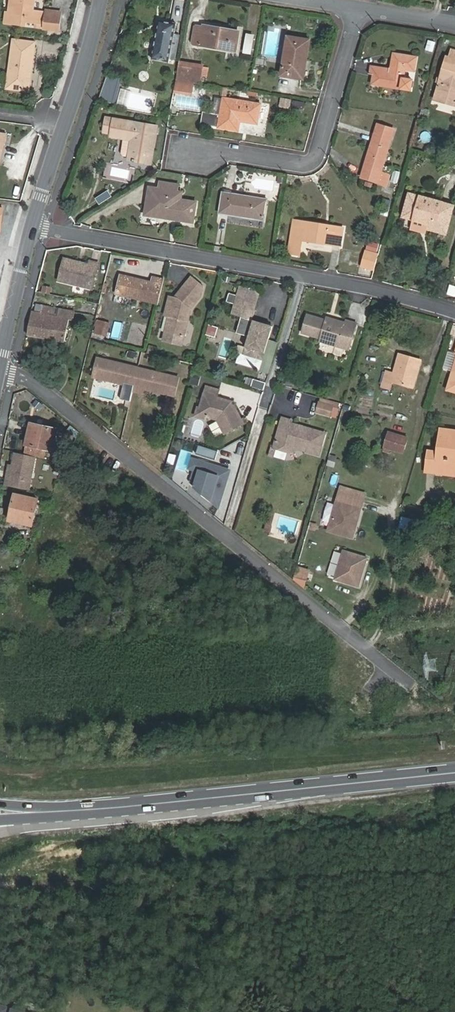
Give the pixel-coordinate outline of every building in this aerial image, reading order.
[(9,13),(6,12),(5,23),(25,26),(26,22),(41,24),(42,12),(33,11),(34,0),(11,0),(9,13)] [(47,12),(44,29),(58,31),(61,13),(47,12)] [(160,22),(153,59),(174,63),(178,37),(172,36),(174,25),(160,22)] [(193,43),(236,51),(239,31),(204,25),(204,27),(196,26),(193,43)] [(252,54),(253,34),(244,33),(243,53),(252,54)] [(304,80),(310,40),(288,36),(281,76),(304,80)] [(27,71),(31,72),(35,43),(13,40),(8,77),(10,77),(8,89),(29,91),(30,83),(25,82),(27,71)] [(427,40),(425,50),(432,51),(435,41),(427,40)] [(453,50),(450,57),(447,57),(434,100),(454,106),(454,51),(453,50)] [(373,85),(411,90),(413,80),(405,79),(406,70),(415,71),(417,57),(394,54),(392,69),(372,66),(371,72),(375,73),(373,85)] [(256,57),(255,66),(265,68),(267,59),(256,57)] [(193,83),(200,84),(201,74),(207,75),(208,68),(203,67),(179,64),(176,80),(193,83)] [(107,76),(99,99),(115,103),(121,80),(107,76)] [(191,95),(193,83),(176,80),(174,91),(191,95)] [(279,97),(279,107),(290,108),(291,98),(279,97)] [(257,124),(260,104),(224,98),(221,115),(203,112),(201,124),(238,131),(240,120),(257,124)] [(291,108),(303,109),(304,102),(291,100),(291,108)] [(104,132),(111,134),(113,119),(106,117),(104,132)] [(113,119),(111,134),(110,136),(131,140),(128,160),(151,164),(157,127),(113,119)] [(377,183),(395,130),(378,124),(361,178),(377,183)] [(159,189),(177,192),(178,185),(160,182),(159,189)] [(182,193),(177,192),(159,189),(150,187),(145,215),(192,223),(196,202),(181,200),(182,193)] [(264,220),(267,201),(233,195),(233,193),(224,192),(221,213),(264,220)] [(446,234),(453,207),(410,195),(403,216),(425,223),(424,228),(446,234)] [(340,246),(344,228),(294,221),(289,254),(300,256),(303,241),(340,246)] [(362,266),(374,270),(378,255),(366,252),(362,266)] [(89,265),(64,259),(59,281),(93,289),(99,264),(90,262),(89,265)] [(118,293),(158,303),(164,278),(154,275),(151,284),(122,277),(118,293)] [(183,336),(190,307),(200,296),(203,284),(193,275),(179,290),(181,293),(177,297),(170,296),(165,316),(169,316),(166,332),(183,336)] [(60,290),(62,282),(49,279),(47,286),(60,290)] [(250,318),(259,291),(240,284),(231,312),(240,315),(237,324),(250,328),(248,334),(242,353),(238,352),(234,363),(258,370),(267,341),(271,325),(250,318)] [(454,296),(454,286),(449,284),(446,294),(454,297),(454,296)] [(32,312),(28,335),(65,341),(68,320),(73,321),(75,312),(60,309),(58,317),(49,315),(50,307),(44,306),(42,314),(32,312)] [(346,324),(337,321),(331,324),(326,323),(326,320),(307,315),(302,333),(320,338),(319,342),(339,347),(353,341),(358,324),(347,321),(346,324)] [(107,336),(111,324),(97,320),(94,333),(107,336)] [(250,328),(237,324),(235,330),(248,334),(250,328)] [(135,338),(134,345),(142,347),(143,339),(135,338)] [(267,341),(258,370),(268,373),(277,344),(267,341)] [(399,355),(394,374),(392,381),(411,387),(415,374),(417,375),(421,361),(399,355)] [(173,394),(177,378),(98,359),(95,376),(125,383),(124,388),(142,392),(144,387),(173,394)] [(394,374),(387,372),(383,386),(389,388),(392,381),(394,374)] [(191,377),(188,387),(196,389),(199,379),(191,377)] [(260,389),(262,382),(253,379),(251,387),(260,389)] [(243,423),(230,402),(227,404),(222,403),(223,400),(215,397),(217,390),(203,387),(199,403),(201,403),(199,408),(198,412),(202,417),(206,418),(216,420),(225,434),(243,423)] [(332,408),(319,404),(317,413),(330,417),(332,408)] [(205,421),(206,418),(202,417),(198,412),(199,408),(196,407),(192,418),(205,421)] [(32,417),(31,424),(44,427),(45,420),(32,417)] [(294,449),(317,456),(323,435),(290,425),(291,422),(281,419),(273,450),(288,454),(294,449)] [(44,427),(31,424),(26,445),(52,451),(57,430),(44,427)] [(441,429),(438,452),(429,452),(426,472),(435,473),(436,464),(454,466),(454,431),(441,429)] [(407,439),(388,433),(384,448),(403,453),(407,439)] [(215,452),(196,446),(193,455),(212,461),(215,452)] [(8,486),(29,490),(35,457),(15,452),(12,465),(8,486)] [(224,471),(189,460),(186,469),(191,471),(200,474),(197,482),(194,482),(192,488),(207,501),(216,504),(224,481),(222,477),(224,471)] [(436,464),(435,473),(454,475),(454,466),(436,464)] [(187,484),(192,488),(194,482),(197,482),(200,474),(191,471),(187,484)] [(328,533),(352,540),(364,497),(340,490),(328,533)] [(33,526),(38,499),(15,494),(9,521),(33,526)] [(343,553),(335,582),(359,589),(367,560),(343,553)] [(294,579),(306,583),(309,573),(296,570),(294,579)] [(0,1005),(0,1011),(7,1011),(9,1005),(1,1002),(0,1005)]
